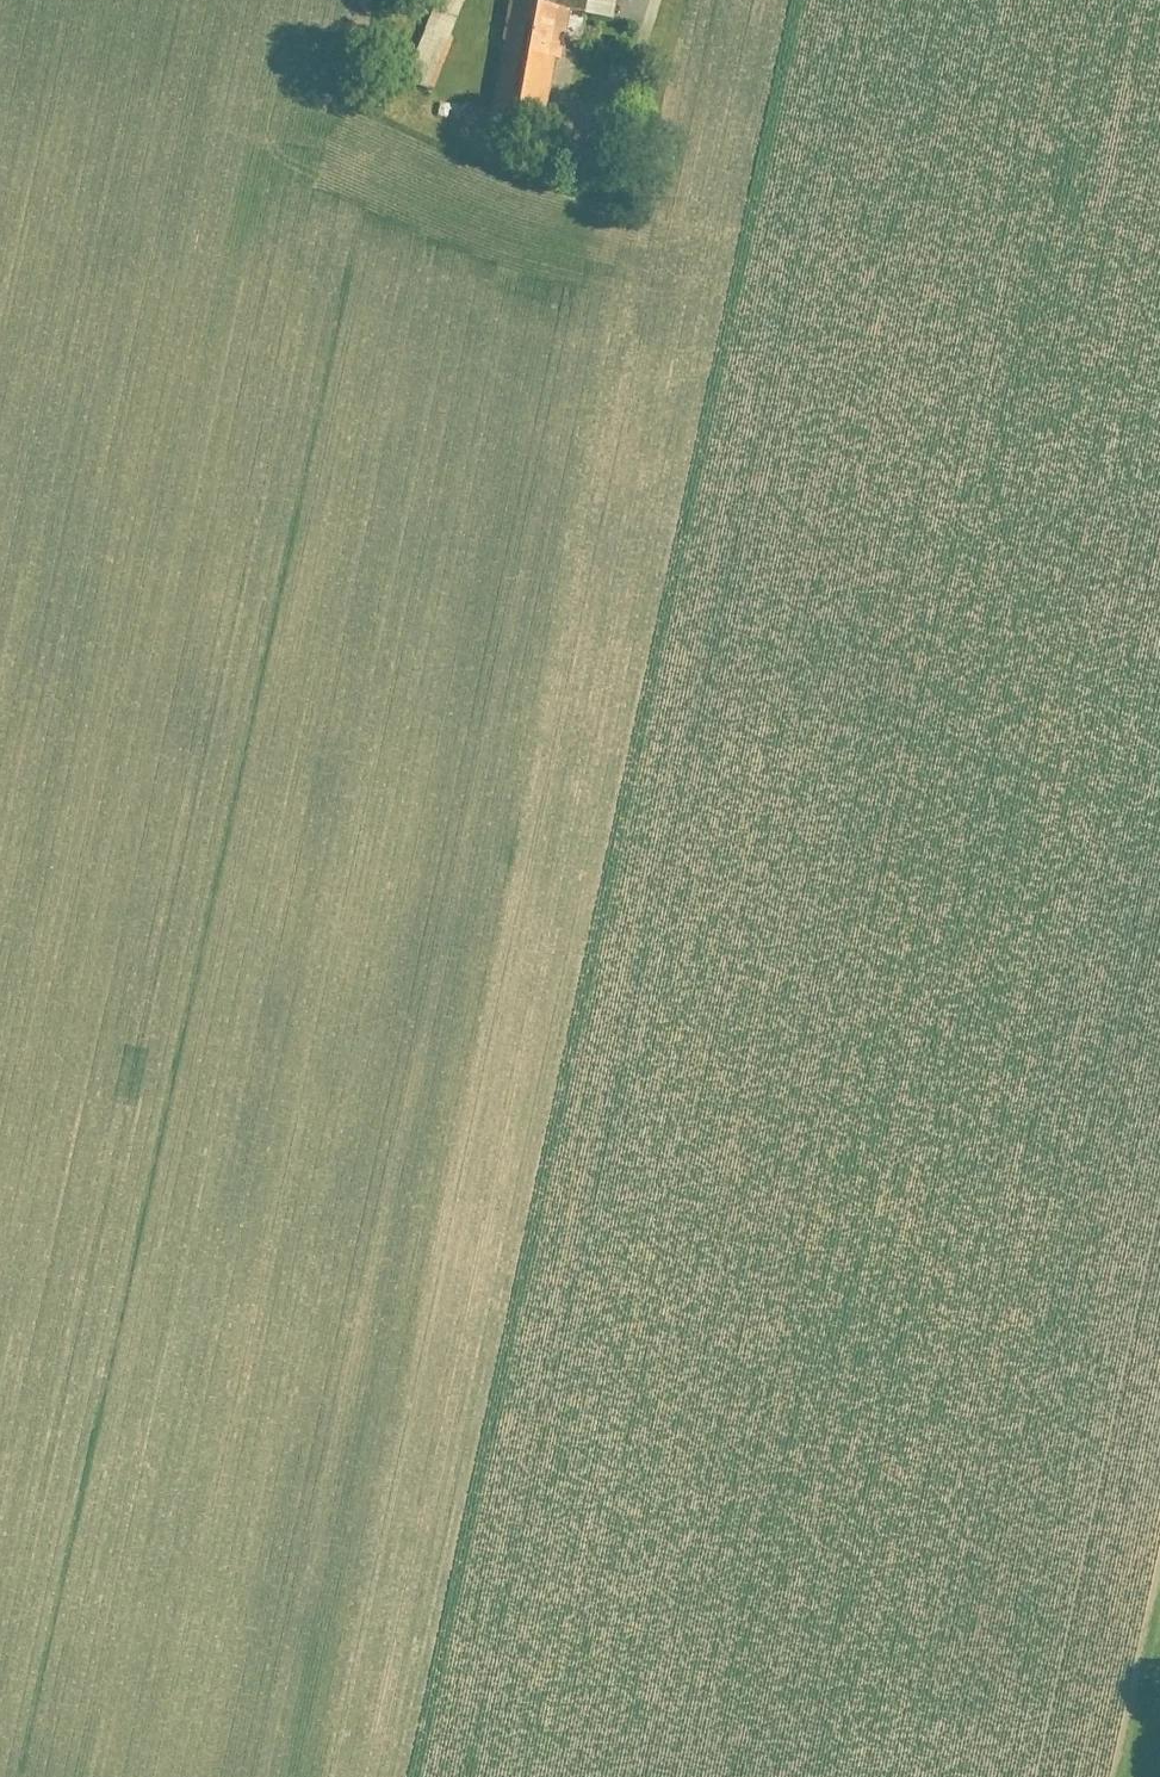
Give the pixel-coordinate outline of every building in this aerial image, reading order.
[(399,76),(426,87),(462,0),(430,0),(399,76)] [(546,5),(517,0),(499,0),(480,115),(553,127),(572,9),(595,13),(597,0),(547,0),(546,5)]
